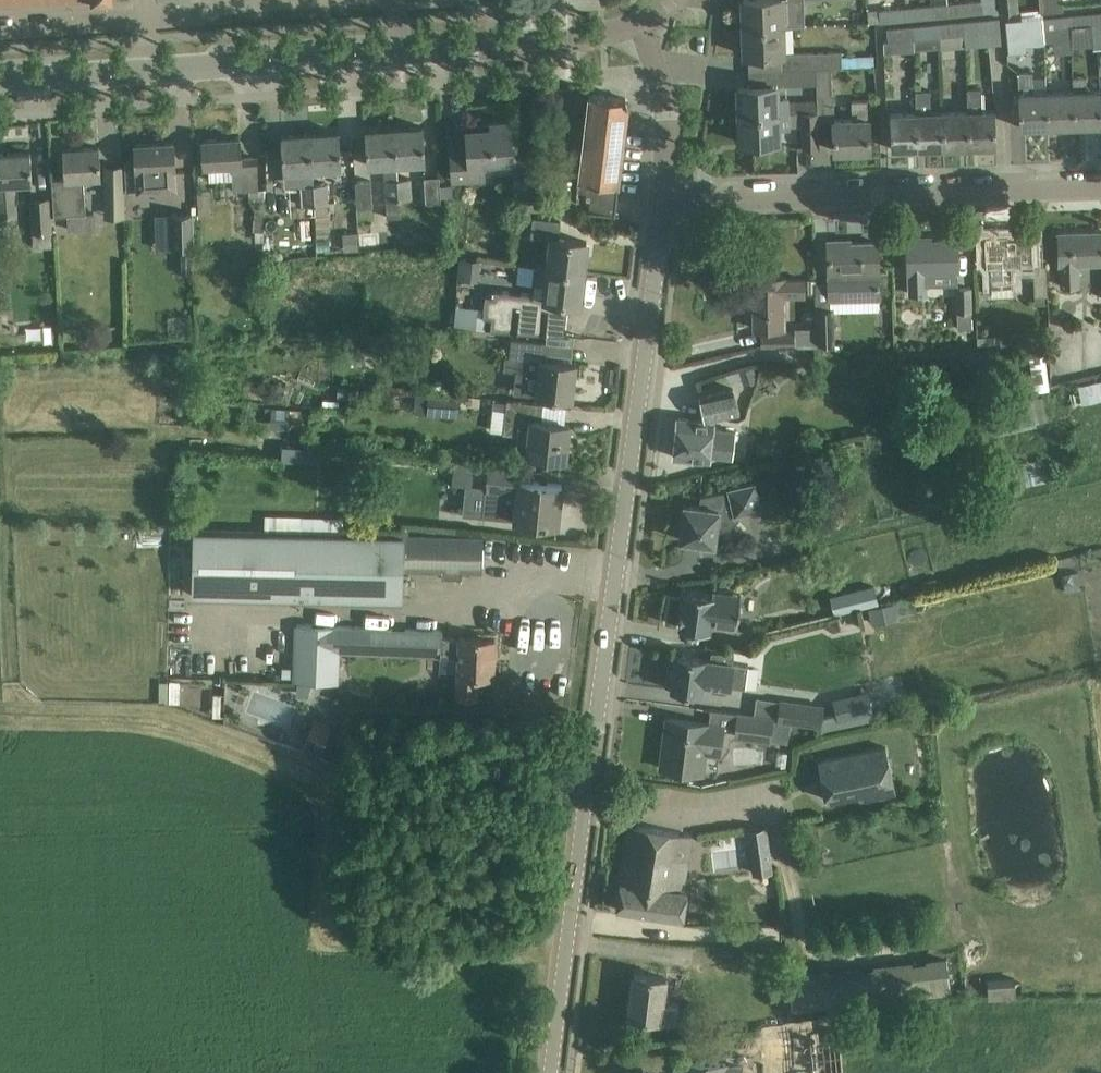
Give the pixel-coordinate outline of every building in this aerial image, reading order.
[(783,27),(783,25),(793,25),(792,10),(783,10),(782,0),(743,0),(744,28),(783,27)] [(957,2),(958,15),(996,11),(995,0),(981,0),(957,2)] [(1016,8),(1015,0),(1000,0),(1001,10),(1016,8)] [(1041,12),(1063,10),(1062,0),(1039,0),(1041,12)] [(931,5),(932,17),(958,15),(957,2),(931,5)] [(905,8),(906,20),(932,17),(931,5),(905,8)] [(906,20),(905,8),(868,11),(869,24),(906,20)] [(1068,15),(1071,47),(1093,45),(1094,48),(1100,48),(1100,12),(1068,15)] [(1043,18),(1045,41),(1054,41),(1055,53),(1072,52),(1071,47),(1068,15),(1043,18)] [(999,18),(939,24),(940,37),(969,34),(970,45),(1001,42),(999,18)] [(1043,18),(1006,22),(1009,53),(1027,51),(1026,43),(1045,41),(1043,18)] [(913,26),(913,39),(940,37),(939,24),(913,26)] [(913,26),(887,29),(888,41),(913,39),(913,26)] [(745,55),(767,54),(784,54),(783,27),(744,28),(745,55)] [(842,68),(841,51),(789,53),(789,68),(782,68),(782,70),(818,69),(832,69),(832,68),(842,68)] [(818,69),(782,70),(782,85),(816,84),(817,100),(795,100),(795,112),(802,112),(802,113),(818,113),(818,95),(818,69)] [(818,69),(818,95),(832,95),(832,69),(818,69)] [(1047,126),(1046,91),(1034,91),(1032,71),(1018,72),(1020,127),(1047,126)] [(1073,90),(1075,125),(1100,124),(1100,90),(1100,89),(1087,89),(1087,77),(1073,77),(1073,90)] [(777,85),(738,86),(739,115),(789,114),(788,98),(777,98),(777,85)] [(916,90),(917,112),(916,112),(917,147),(943,147),(942,111),(931,112),(930,89),(916,90)] [(967,90),(968,111),(970,146),(996,145),(995,123),(994,110),(983,110),(982,89),(967,90)] [(1073,90),(1046,91),(1047,126),(1075,125),(1073,90)] [(625,98),(589,94),(583,140),(578,179),(589,180),(587,195),(591,196),(590,211),(614,214),(622,149),(623,149),(629,102),(625,98)] [(833,121),(834,128),(834,150),(870,149),(869,127),(868,101),(852,101),(852,121),(833,121)] [(942,111),(943,147),(970,146),(968,111),(942,111)] [(917,147),(916,112),(890,113),(891,148),(917,147)] [(819,146),(819,124),(818,121),(818,113),(802,113),(803,147),(819,146)] [(778,128),(789,127),(789,114),(739,115),(740,142),(779,141),(778,128)] [(450,147),(451,169),(452,180),(485,178),(484,159),(513,157),(510,120),(490,122),(490,127),(466,129),(467,146),(450,147)] [(394,128),(396,163),(410,162),(425,161),(424,148),(423,126),(394,128)] [(394,128),(365,130),(367,165),(383,164),(384,180),(397,179),(396,163),(394,128)] [(339,132),(310,133),(312,168),(341,166),(339,132)] [(281,135),(282,157),(283,170),(312,168),(310,133),(281,135)] [(258,189),(257,173),(256,157),(241,158),(240,138),(202,141),(203,166),(231,164),(233,190),(235,190),(236,201),(250,201),(253,209),(248,209),(247,216),(254,216),(253,231),(263,231),(264,204),(264,188),(258,189)] [(135,161),(127,161),(128,181),(136,180),(137,189),(154,188),(175,187),(174,168),(175,168),(173,142),(134,145),(135,161)] [(63,149),(64,171),(65,177),(51,178),(54,216),(68,215),(69,229),(96,227),(94,212),(85,212),(83,178),(101,177),(100,169),(99,147),(63,149)] [(16,221),(15,214),(14,200),(13,182),(32,181),(31,173),(30,151),(0,153),(0,222),(16,221)] [(124,165),(103,165),(105,217),(125,216),(124,165)] [(425,203),(441,202),(440,197),(440,184),(439,176),(424,177),(425,203)] [(411,178),(397,179),(399,199),(412,198),(411,178)] [(397,179),(384,180),(383,180),(385,200),(399,199),(397,179)] [(358,208),(371,207),(370,181),(356,182),(358,208)] [(328,183),(313,184),(315,205),(329,204),(328,183)] [(456,183),(440,184),(440,197),(457,196),(456,183)] [(313,184),(300,185),(301,206),(315,206),(315,205),(313,184)] [(30,198),(33,248),(52,247),(49,197),(30,198)] [(171,212),(172,248),(181,248),(193,248),(193,211),(171,212)] [(551,238),(548,268),(583,272),(587,241),(558,238),(560,221),(533,217),(531,236),(551,238)] [(358,230),(344,231),(345,248),(359,248),(358,230)] [(253,231),(253,254),(262,254),(263,231),(253,231)] [(361,249),(382,247),(381,231),(359,233),(361,249)] [(1059,255),(1059,264),(1061,264),(1061,286),(1079,285),(1078,263),(1100,263),(1100,232),(1058,234),(1059,255)] [(984,236),(985,258),(986,284),(992,284),(992,296),(1013,295),(1012,268),(1033,267),(1032,238),(1008,239),(1008,235),(984,236)] [(907,238),(907,260),(908,272),(909,272),(910,294),(925,293),(924,272),(958,271),(957,240),(929,241),(929,238),(907,238)] [(507,253),(508,241),(498,240),(497,251),(507,253)] [(828,241),(828,262),(829,273),(830,300),(843,299),(879,299),(877,242),(850,243),(850,240),(828,241)] [(193,248),(181,248),(181,274),(193,274),(193,248)] [(459,258),(457,278),(478,280),(480,259),(459,258)] [(286,281),(287,262),(264,261),(266,269),(265,279),(273,280),(273,282),(286,281)] [(544,297),(524,295),(495,292),(495,296),(485,295),(484,307),(456,305),(454,327),(485,330),(486,317),(492,317),(491,330),(564,335),(564,331),(565,323),(560,317),(548,316),(550,300),(567,301),(580,303),(583,272),(548,268),(547,269),(537,267),(535,282),(546,284),(544,297)] [(1033,271),(1034,304),(1043,304),(1043,295),(1048,295),(1047,270),(1033,271)] [(754,328),(776,328),(784,328),(784,295),(803,295),(803,278),(751,278),(751,300),(754,300),(754,328)] [(958,329),(972,328),(971,288),(956,288),(958,329)] [(817,343),(834,343),(834,309),(816,309),(816,315),(817,343)] [(816,315),(804,316),(805,344),(817,343),(816,315)] [(53,325),(42,325),(43,343),(54,342),(53,325)] [(793,332),(762,332),(762,345),(793,345),(793,332)] [(377,335),(366,335),(366,352),(377,352),(377,335)] [(547,342),(525,340),(512,338),(509,370),(515,371),(513,391),(571,397),(575,363),(545,359),(547,342)] [(1032,383),(1048,382),(1046,348),(1031,348),(1032,383)] [(753,367),(740,371),(742,378),(743,382),(756,378),(753,367)] [(605,368),(603,384),(613,385),(616,369),(605,368)] [(276,382),(263,376),(260,385),(272,391),(276,382)] [(1082,403),(1100,398),(1100,377),(1077,382),(1082,403)] [(451,381),(451,391),(472,392),(472,382),(451,381)] [(274,393),(277,394),(275,397),(288,402),(294,388),(279,382),(274,393)] [(338,386),(337,398),(347,399),(348,387),(338,386)] [(733,388),(721,391),(699,396),(705,420),(677,417),(672,456),(710,460),(711,455),(733,457),(736,431),(713,428),(714,418),(739,412),(733,388)] [(458,395),(428,393),(427,414),(457,416),(458,395)] [(492,409),(490,430),(503,432),(519,433),(518,442),(528,443),(527,454),(565,458),(569,423),(535,419),(537,402),(507,399),(506,410),(492,409)] [(1002,427),(1038,418),(1034,401),(998,410),(1002,427)] [(858,453),(854,441),(836,445),(839,458),(858,453)] [(317,461),(318,447),(286,444),(285,459),(317,461)] [(1048,481),(1044,460),(1040,460),(1040,458),(1013,465),(1017,486),(1048,481)] [(472,486),(475,461),(455,459),(452,490),(462,491),(463,485),(472,486)] [(483,515),(514,518),(557,523),(562,484),(514,478),(515,465),(489,463),(483,515)] [(792,502),(807,498),(802,478),(787,482),(792,502)] [(729,489),(700,496),(699,506),(684,504),(679,539),(715,544),(717,528),(721,528),(730,525),(736,517),(735,513),(759,508),(754,482),(729,488),(729,489)] [(404,534),(193,530),(192,594),(192,596),(402,601),(402,600),(403,571),(404,534)] [(482,536),(404,534),(403,571),(442,571),(442,577),(462,578),(462,571),(481,572),(482,536)] [(874,584),(831,596),(837,615),(879,604),(874,584)] [(712,595),(684,591),(679,626),(710,630),(711,620),(736,624),(740,593),(712,589),(712,595)] [(901,619),(897,602),(879,606),(867,609),(871,626),(901,619)] [(440,637),(440,631),(296,624),(294,681),(338,683),(340,651),(350,651),(350,652),(439,656),(440,637)] [(460,637),(440,637),(439,656),(459,657),(458,675),(455,675),(454,694),(476,695),(477,676),(493,676),(495,638),(460,637)] [(701,693),(703,683),(731,687),(731,685),(744,687),(747,665),(734,663),(734,662),(675,654),(671,689),(701,693)] [(838,720),(874,711),(869,690),(833,698),(838,720)] [(779,700),(776,719),(790,721),(790,722),(823,727),(826,704),(779,698),(779,700)] [(738,714),(735,735),(787,742),(790,722),(790,721),(754,716),(738,714)] [(661,767),(702,773),(706,746),(720,748),(723,725),(667,718),(661,767)] [(313,720),(302,747),(320,754),(331,727),(313,720)] [(885,745),(818,760),(827,801),(866,792),(867,799),(896,793),(885,745)] [(677,849),(690,851),(692,835),(630,824),(616,908),(683,919),(687,890),(677,889),(679,875),(673,875),(677,849)] [(750,844),(769,842),(767,826),(748,828),(750,844)] [(792,1009),(951,992),(947,960),(789,976),(792,1009)] [(666,976),(655,975),(634,973),(628,1015),(661,1019),(661,1018),(677,1020),(679,1002),(663,1000),(666,976)] [(1015,978),(989,980),(990,1000),(1016,998),(1015,978)] [(686,1003),(683,1029),(696,1031),(699,1005),(686,1003)] [(808,1072),(843,1072),(839,1025),(803,1028),(808,1072)] [(760,1032),(763,1061),(801,1058),(799,1028),(760,1032)] [(741,1066),(726,1066),(726,1063),(684,1062),(684,1066),(685,1066),(684,1072),(741,1072),(741,1066)]
